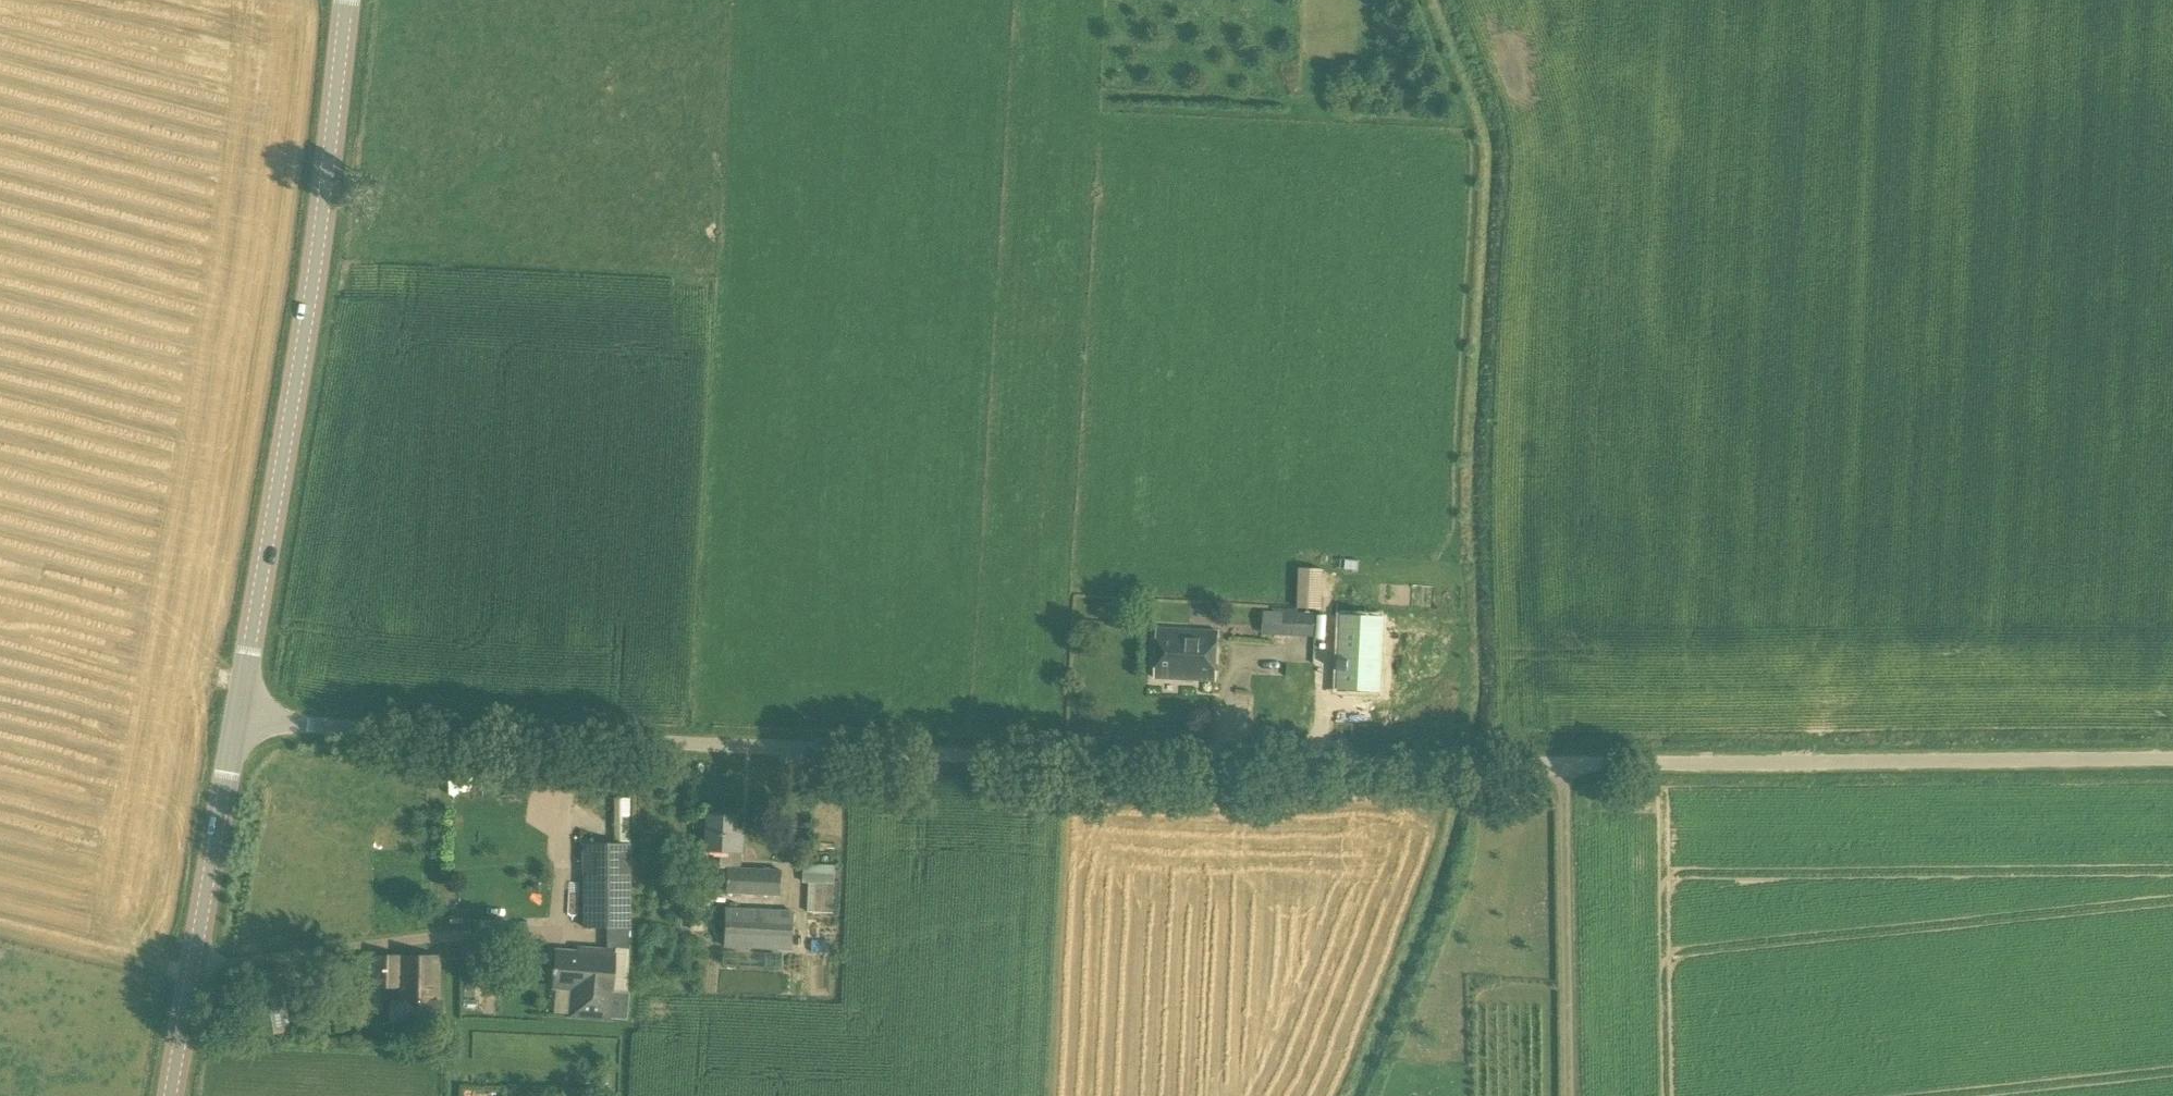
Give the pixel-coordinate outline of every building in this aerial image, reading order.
[(1322,608),(1322,595),(1297,594),(1297,607),(1322,608)] [(1296,636),(1298,612),(1263,610),(1262,634),(1296,636)] [(1342,623),(1339,686),(1378,688),(1381,625),(1342,623)] [(1158,628),(1155,677),(1193,679),(1214,680),(1216,631),(1190,630),(1158,628)] [(739,851),(740,834),(733,833),(734,816),(708,815),(706,849),(739,851)] [(628,844),(583,844),(583,925),(618,925),(618,886),(628,886),(628,844)] [(803,881),(833,883),(834,864),(803,863),(803,881)] [(731,868),(730,894),(792,895),(793,869),(731,868)] [(793,949),(795,912),(726,909),(724,946),(793,949)] [(610,993),(610,990),(613,961),(577,958),(577,953),(554,951),(551,985),(569,987),(566,1019),(609,1023),(610,1020),(626,1021),(628,995),(610,993)] [(392,985),(392,1002),(390,1002),(390,1019),(439,1020),(439,1001),(436,1001),(436,957),(372,957),(372,985),(392,985)] [(259,1035),(285,1031),(275,971),(248,975),(259,1035)] [(294,1023),(306,1020),(305,1009),(292,1011),(294,1023)]
